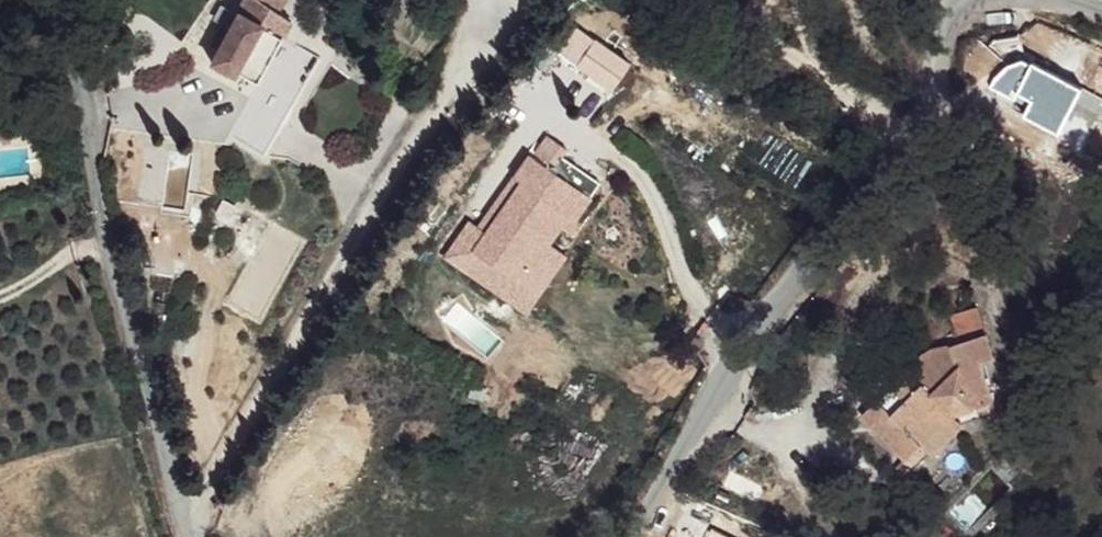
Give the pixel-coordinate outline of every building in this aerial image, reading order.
[(244,0),(214,63),(236,76),(239,69),(263,88),(295,24),(284,18),(292,0),(244,0)] [(309,32),(295,24),(263,88),(280,91),(309,32)] [(239,138),(264,153),(298,99),(289,95),(263,88),(256,108),(239,138)] [(614,194),(560,146),(545,166),(552,171),(546,179),(587,210),(597,216),(614,194)] [(552,171),(545,166),(538,175),(546,179),(552,171)] [(546,179),(538,175),(506,214),(515,220),(546,179)] [(587,210),(546,179),(515,220),(506,214),(494,204),(480,222),(544,275),(573,235),(587,210)] [(194,249),(195,207),(169,206),(168,248),(194,249)] [(585,243),(573,235),(544,275),(555,282),(585,243)] [(990,336),(979,339),(986,363),(995,360),(990,336)] [(878,403),(863,418),(907,462),(952,415),(995,404),(983,363),(986,363),(979,339),(955,345),(961,367),(933,394),(924,385),(918,391),(903,376),(890,388),(894,393),(906,403),(892,416),(882,406),(881,406),(878,403)] [(881,406),(882,406),(892,416),(906,403),(894,393),(881,406)] [(907,462),(917,472),(959,428),(998,417),(995,404),(952,415),(907,462)]
